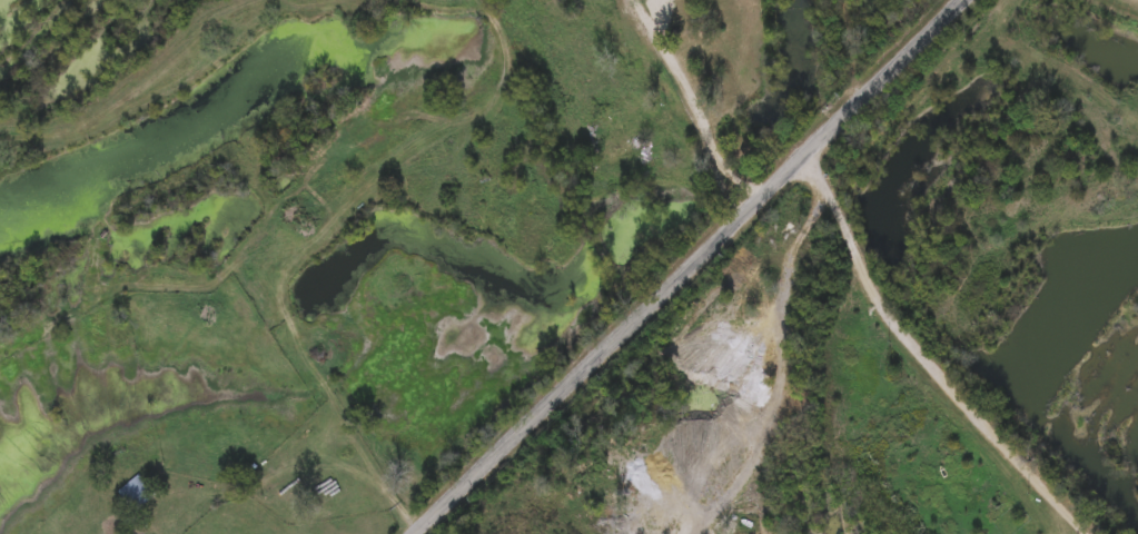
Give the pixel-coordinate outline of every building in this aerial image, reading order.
[(140,508),(120,491),(138,472),(158,490),(140,508)]
